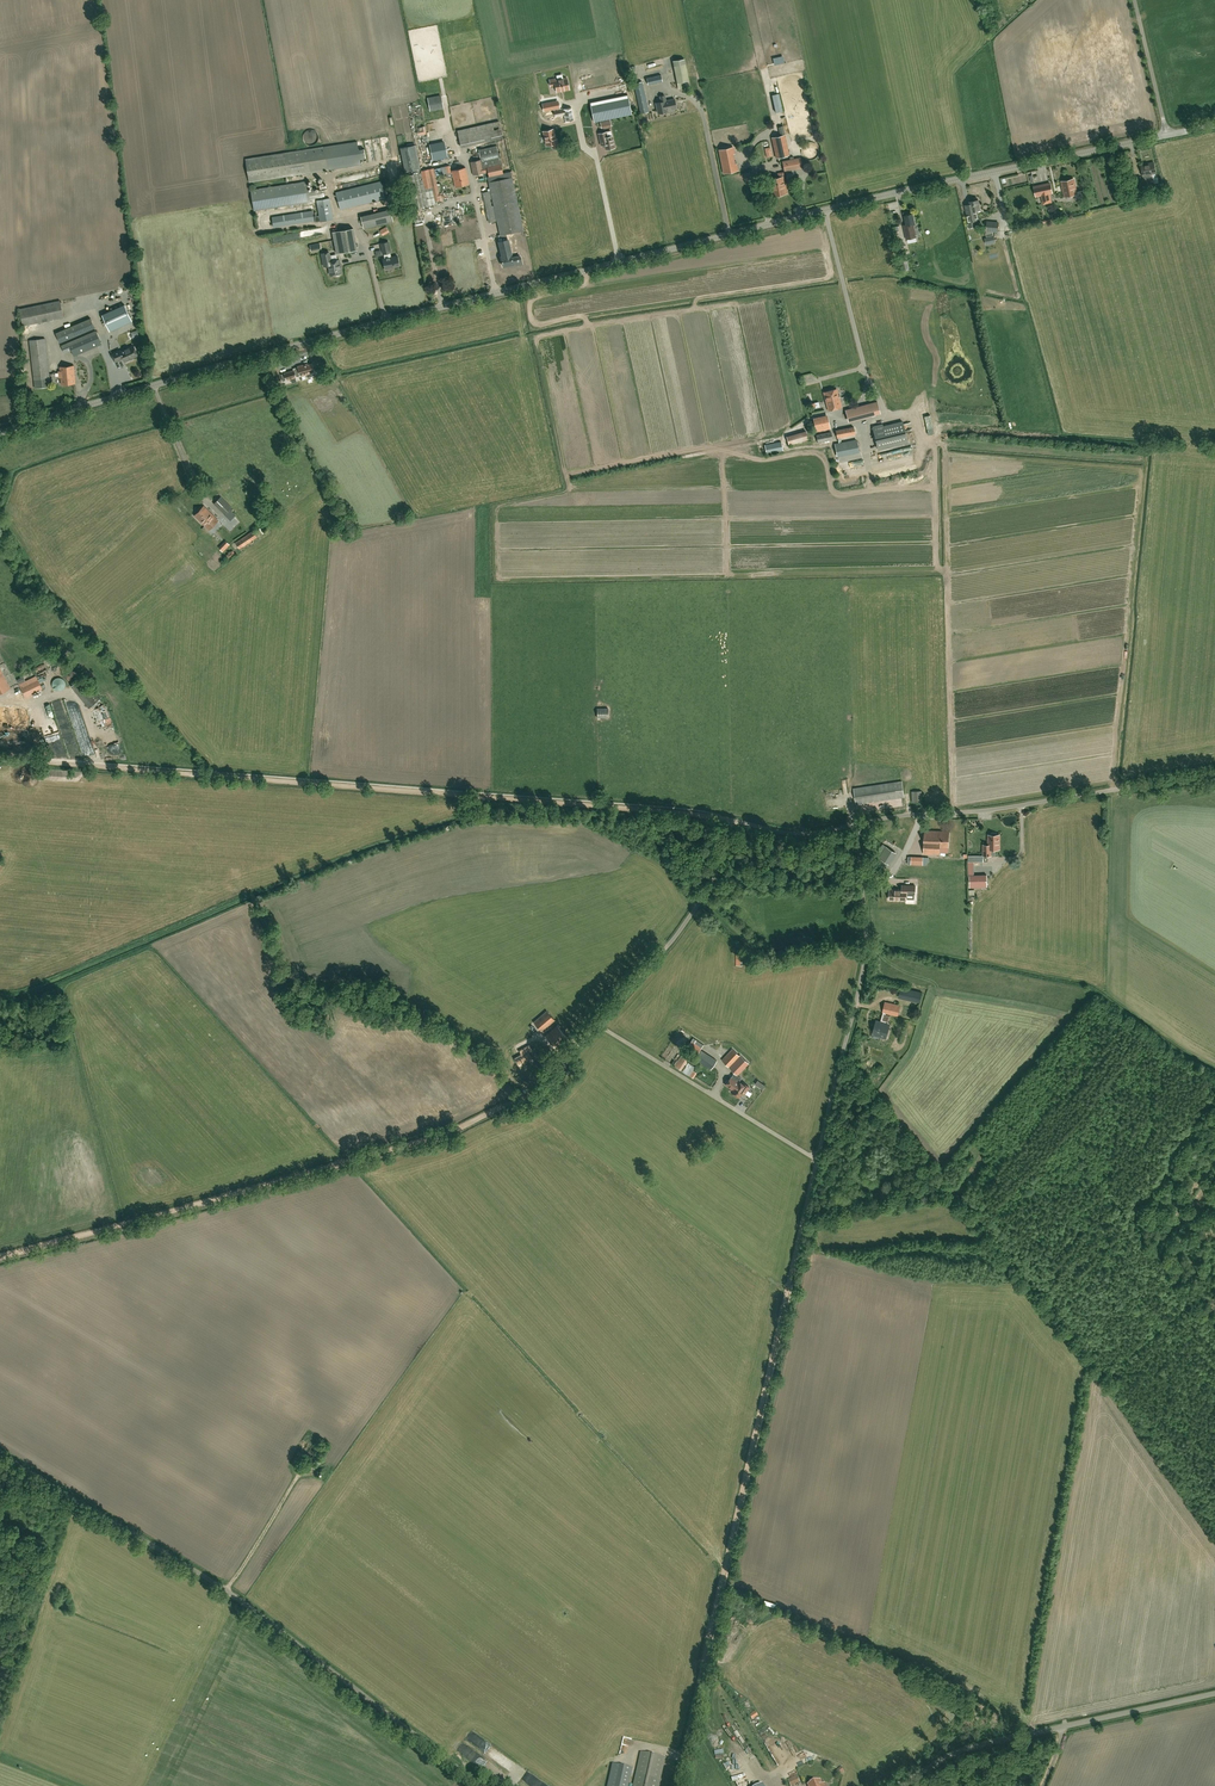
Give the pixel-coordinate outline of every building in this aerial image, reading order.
[(685,59),(673,61),(674,66),(679,89),(687,87),(686,81),(689,80),(686,63),(685,59)] [(663,61),(645,63),(646,70),(663,67),(663,61)] [(662,75),(647,78),(649,85),(663,81),(662,75)] [(553,79),(554,85),(559,84),(560,91),(573,88),(572,84),(571,81),(570,77),(567,77),(562,78),(558,79),(558,78),(553,79)] [(641,113),(649,112),(643,81),(634,83),(641,113)] [(430,111),(444,108),(441,95),(428,98),(430,111)] [(627,95),(590,103),(594,122),(631,114),(627,95)] [(663,101),(657,103),(659,113),(668,111),(668,110),(677,108),(675,99),(666,101),(665,95),(661,96),(662,100),(663,101)] [(781,101),(774,102),(776,112),(783,111),(781,101)] [(545,106),(546,113),(558,110),(563,109),(564,109),(562,102),(556,103),(545,106)] [(571,107),(563,109),(564,114),(566,121),(574,120),(571,107)] [(510,130),(539,124),(537,117),(508,124),(510,130)] [(461,148),(503,138),(499,121),(457,130),(461,148)] [(789,155),(785,135),(783,126),(778,127),(780,136),(772,137),(776,158),(789,155)] [(552,144),(552,148),(558,146),(556,140),(553,129),(550,130),(547,131),(543,131),(546,145),(552,144)] [(443,140),(449,138),(446,132),(441,134),(443,140)] [(606,132),(599,134),(600,141),(601,146),(605,145),(606,149),(614,147),(612,136),(607,137),(606,132)] [(814,140),(808,144),(810,146),(808,147),(813,154),(821,149),(814,140)] [(246,159),(250,182),(360,165),(360,159),(366,158),(364,149),(358,150),(357,141),(246,159)] [(763,144),(765,150),(772,148),(769,141),(763,144)] [(510,267),(522,264),(520,256),(512,257),(508,240),(506,233),(524,229),(511,171),(503,173),(497,145),(478,149),(480,160),(470,162),(473,175),(484,172),(488,171),(489,176),(487,177),(490,191),(483,192),(490,222),(497,220),(500,235),(498,235),(499,241),(498,242),(502,256),(501,256),(503,266),(504,266),(510,265),(510,267)] [(733,147),(719,150),(724,173),(738,170),(737,164),(735,164),(733,154),(734,153),(733,147)] [(785,171),(802,167),(800,157),(794,159),(794,156),(790,157),(790,160),(783,161),(785,171)] [(1149,174),(1156,173),(1154,162),(1141,165),(1143,176),(1146,175),(1147,180),(1139,181),(1140,190),(1152,188),(1150,179),(1149,174)] [(436,204),(435,201),(440,200),(434,168),(421,171),(421,172),(407,175),(414,209),(412,209),(416,224),(423,222),(419,207),(436,204)] [(455,187),(469,184),(466,168),(452,171),(455,187)] [(771,189),(785,186),(783,176),(769,179),(770,184),(769,184),(770,189),(771,189)] [(1073,179),(1061,182),(1064,196),(1069,195),(1070,198),(1074,197),(1073,195),(1077,194),(1073,179)] [(312,191),(313,191),(308,192),(307,181),(251,190),(254,210),(310,202),(309,199),(322,197),(321,189),(312,191)] [(340,209),(385,198),(381,181),(336,192),(340,209)] [(1050,194),(1052,194),(1051,193),(1052,193),(1050,183),(1034,187),(1036,196),(1041,195),(1043,204),(1052,202),(1050,194)] [(785,186),(771,189),(772,196),(777,195),(778,196),(781,195),(782,194),(787,193),(785,186)] [(316,200),(319,215),(315,216),(316,222),(320,222),(320,221),(334,219),(330,198),(316,200)] [(966,212),(967,212),(972,211),(976,210),(980,210),(978,200),(977,199),(976,198),(974,199),(973,200),(974,201),(969,201),(970,203),(964,204),(966,212)] [(364,228),(393,221),(391,214),(390,209),(361,216),(364,228)] [(978,220),(976,210),(972,211),(967,212),(970,227),(975,226),(974,220),(978,220)] [(273,227),(314,220),(313,211),(272,217),(273,227)] [(906,239),(916,237),(913,224),(915,223),(913,213),(905,215),(907,224),(903,225),(906,239)] [(999,223),(987,222),(987,230),(998,231),(999,223)] [(383,236),(390,232),(387,227),(380,231),(383,236)] [(336,253),(357,249),(353,228),(332,232),(336,253)] [(994,236),(984,238),(986,244),(995,242),(994,236)] [(391,267),(399,265),(397,256),(391,257),(390,252),(391,252),(388,242),(381,243),(383,254),(385,259),(383,259),(385,270),(391,268),(391,267)] [(329,252),(322,253),(324,266),(328,266),(330,275),(335,274),(335,275),(336,276),(340,275),(340,274),(340,273),(342,273),(339,260),(331,261),(329,252)] [(441,282),(443,288),(452,285),(450,280),(441,282)] [(23,325),(64,317),(60,300),(20,309),(23,325)] [(125,305),(102,315),(110,331),(132,321),(125,305)] [(95,328),(91,318),(56,333),(60,343),(95,328)] [(74,356),(102,344),(96,331),(61,345),(64,353),(71,350),(74,356)] [(51,386),(50,378),(45,338),(30,340),(34,380),(35,388),(51,386)] [(120,350),(112,354),(115,361),(123,358),(125,361),(138,355),(133,346),(125,350),(126,352),(122,354),(120,350)] [(294,370),(284,373),(286,377),(286,380),(291,379),(295,377),(306,374),(307,377),(315,375),(314,371),(312,363),(308,365),(307,363),(298,366),(298,367),(293,369),(294,370)] [(60,367),(60,371),(58,371),(59,378),(61,377),(61,384),(76,383),(74,365),(60,367)] [(841,407),(839,398),(839,397),(840,397),(839,392),(838,392),(837,388),(824,392),(829,410),(841,407)] [(848,423),(881,416),(878,404),(846,410),(848,423)] [(830,429),(827,415),(813,418),(816,432),(830,429)] [(883,424),(873,427),(878,449),(908,441),(903,421),(883,426),(883,424)] [(836,429),(837,438),(855,434),(854,426),(836,429)] [(808,439),(808,437),(806,430),(786,436),(789,445),(808,439)] [(818,443),(833,440),(831,432),(816,435),(818,443)] [(766,453),(783,450),(781,442),(765,445),(766,453)] [(909,468),(908,460),(888,464),(889,471),(909,468)] [(224,514),(231,507),(220,496),(213,503),(224,514)] [(209,530),(218,520),(203,506),(194,515),(209,530)] [(239,548),(256,536),(253,531),(236,543),(239,548)] [(226,555),(232,559),(237,553),(231,549),(226,555)] [(36,676),(47,669),(44,663),(33,670),(36,676)] [(10,687),(0,669),(0,693),(10,687)] [(25,697),(42,689),(37,679),(20,687),(25,697)] [(53,679),(54,691),(66,690),(65,679),(53,679)] [(608,708),(597,709),(597,718),(608,717),(608,708)] [(0,709),(0,740),(21,742),(22,731),(27,732),(29,711),(0,709)] [(77,745),(75,740),(72,741),(69,734),(66,735),(71,747),(72,747),(71,744),(73,744),(74,747),(77,745)] [(856,804),(904,797),(902,781),(854,788),(856,804)] [(912,802),(922,801),(922,790),(911,791),(912,802)] [(940,847),(949,847),(949,831),(924,830),(923,853),(936,854),(940,854),(940,847)] [(999,835),(996,835),(996,834),(995,833),(992,833),(992,834),(992,835),(989,835),(989,845),(983,845),(983,855),(991,855),(991,849),(999,849),(999,835)] [(896,852),(886,846),(879,857),(888,863),(896,852)] [(988,886),(987,873),(969,873),(969,874),(970,887),(988,886)] [(915,886),(904,885),(903,885),(902,885),(902,886),(902,889),(901,889),(899,889),(899,890),(897,889),(890,889),(889,897),(889,898),(889,899),(890,899),(894,899),(906,900),(906,899),(914,899),(914,894),(915,894),(915,886)] [(883,1012),(881,1021),(887,1022),(887,1021),(888,1021),(890,1016),(889,1015),(889,1016),(886,1015),(886,1013),(898,1016),(900,1005),(889,1003),(885,1002),(883,1012)] [(541,1031),(555,1020),(547,1010),(533,1022),(541,1031)] [(888,1023),(887,1022),(881,1021),(876,1019),(871,1037),(878,1039),(878,1038),(879,1036),(883,1038),(888,1023)] [(898,1022),(892,1044),(898,1046),(904,1024),(898,1022)] [(558,1050),(570,1040),(557,1025),(545,1035),(558,1050)] [(710,1069),(716,1060),(700,1049),(703,1045),(693,1038),(687,1047),(697,1054),(694,1058),(710,1069)] [(529,1053),(533,1050),(530,1044),(519,1050),(521,1054),(515,1057),(519,1066),(532,1059),(529,1053)] [(737,1075),(749,1063),(740,1054),(739,1055),(732,1049),(721,1060),(737,1075)] [(681,1070),(688,1060),(681,1056),(674,1066),(681,1070)] [(689,1076),(693,1078),(697,1072),(693,1070),(695,1067),(688,1062),(685,1068),(682,1071),(689,1076)] [(737,1075),(734,1079),(730,1077),(728,1080),(727,1079),(725,1083),(726,1083),(725,1084),(732,1089),(731,1091),(739,1097),(742,1092),(744,1094),(749,1087),(743,1083),(742,1084),(739,1081),(741,1078),(737,1075)] [(752,1720),(759,1716),(755,1711),(749,1715),(752,1720)] [(634,1785),(659,1785),(665,1758),(641,1753),(634,1785)] [(788,1757),(791,1759),(791,1760),(794,1763),(798,1759),(791,1753),(788,1757)] [(632,1769),(616,1765),(611,1785),(628,1785),(632,1769)]
